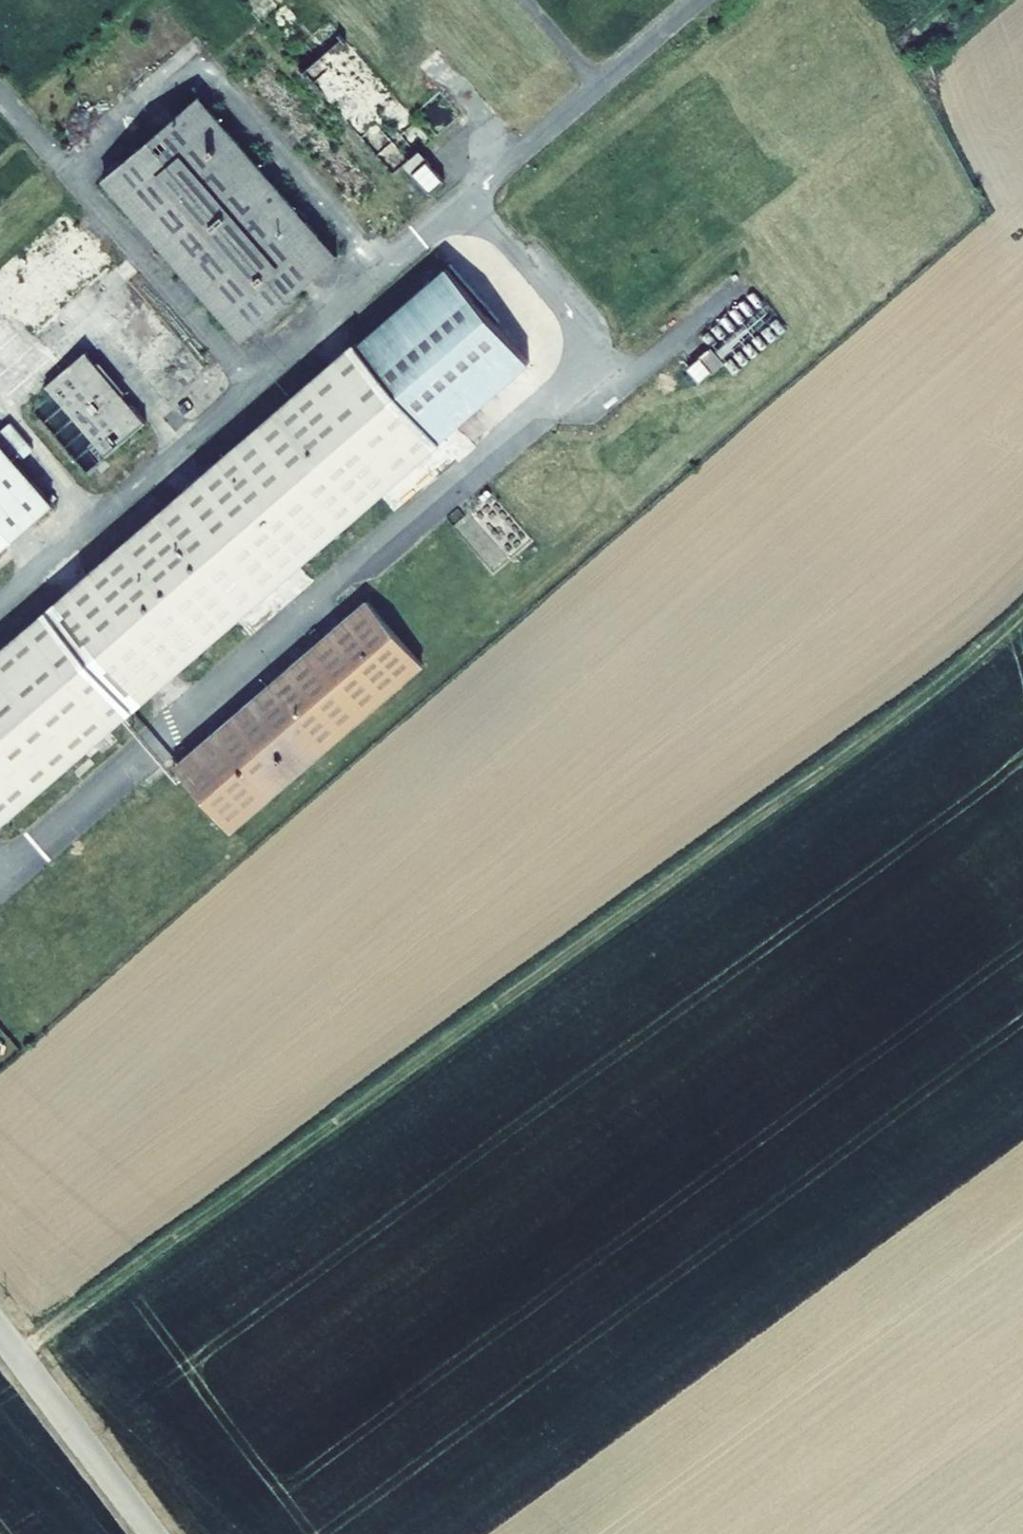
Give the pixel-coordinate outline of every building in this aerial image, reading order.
[(331,48),(293,82),(397,197),(407,188),(415,197),(430,183),(422,175),(435,163),(331,48)] [(202,121),(108,204),(248,361),(342,278),(202,121)] [(48,360),(122,294),(71,237),(0,300),(0,306),(48,360)] [(527,369),(439,270),(0,661),(0,827),(4,831),(160,692),(162,694),(527,369)] [(788,332),(751,290),(694,340),(704,353),(695,361),(711,379),(721,370),(731,382),(788,332)] [(103,386),(72,414),(124,471),(155,443),(103,386)] [(2,576),(76,511),(0,424),(0,574),(2,576)] [(422,670),(366,610),(178,775),(235,841),(422,670)]
